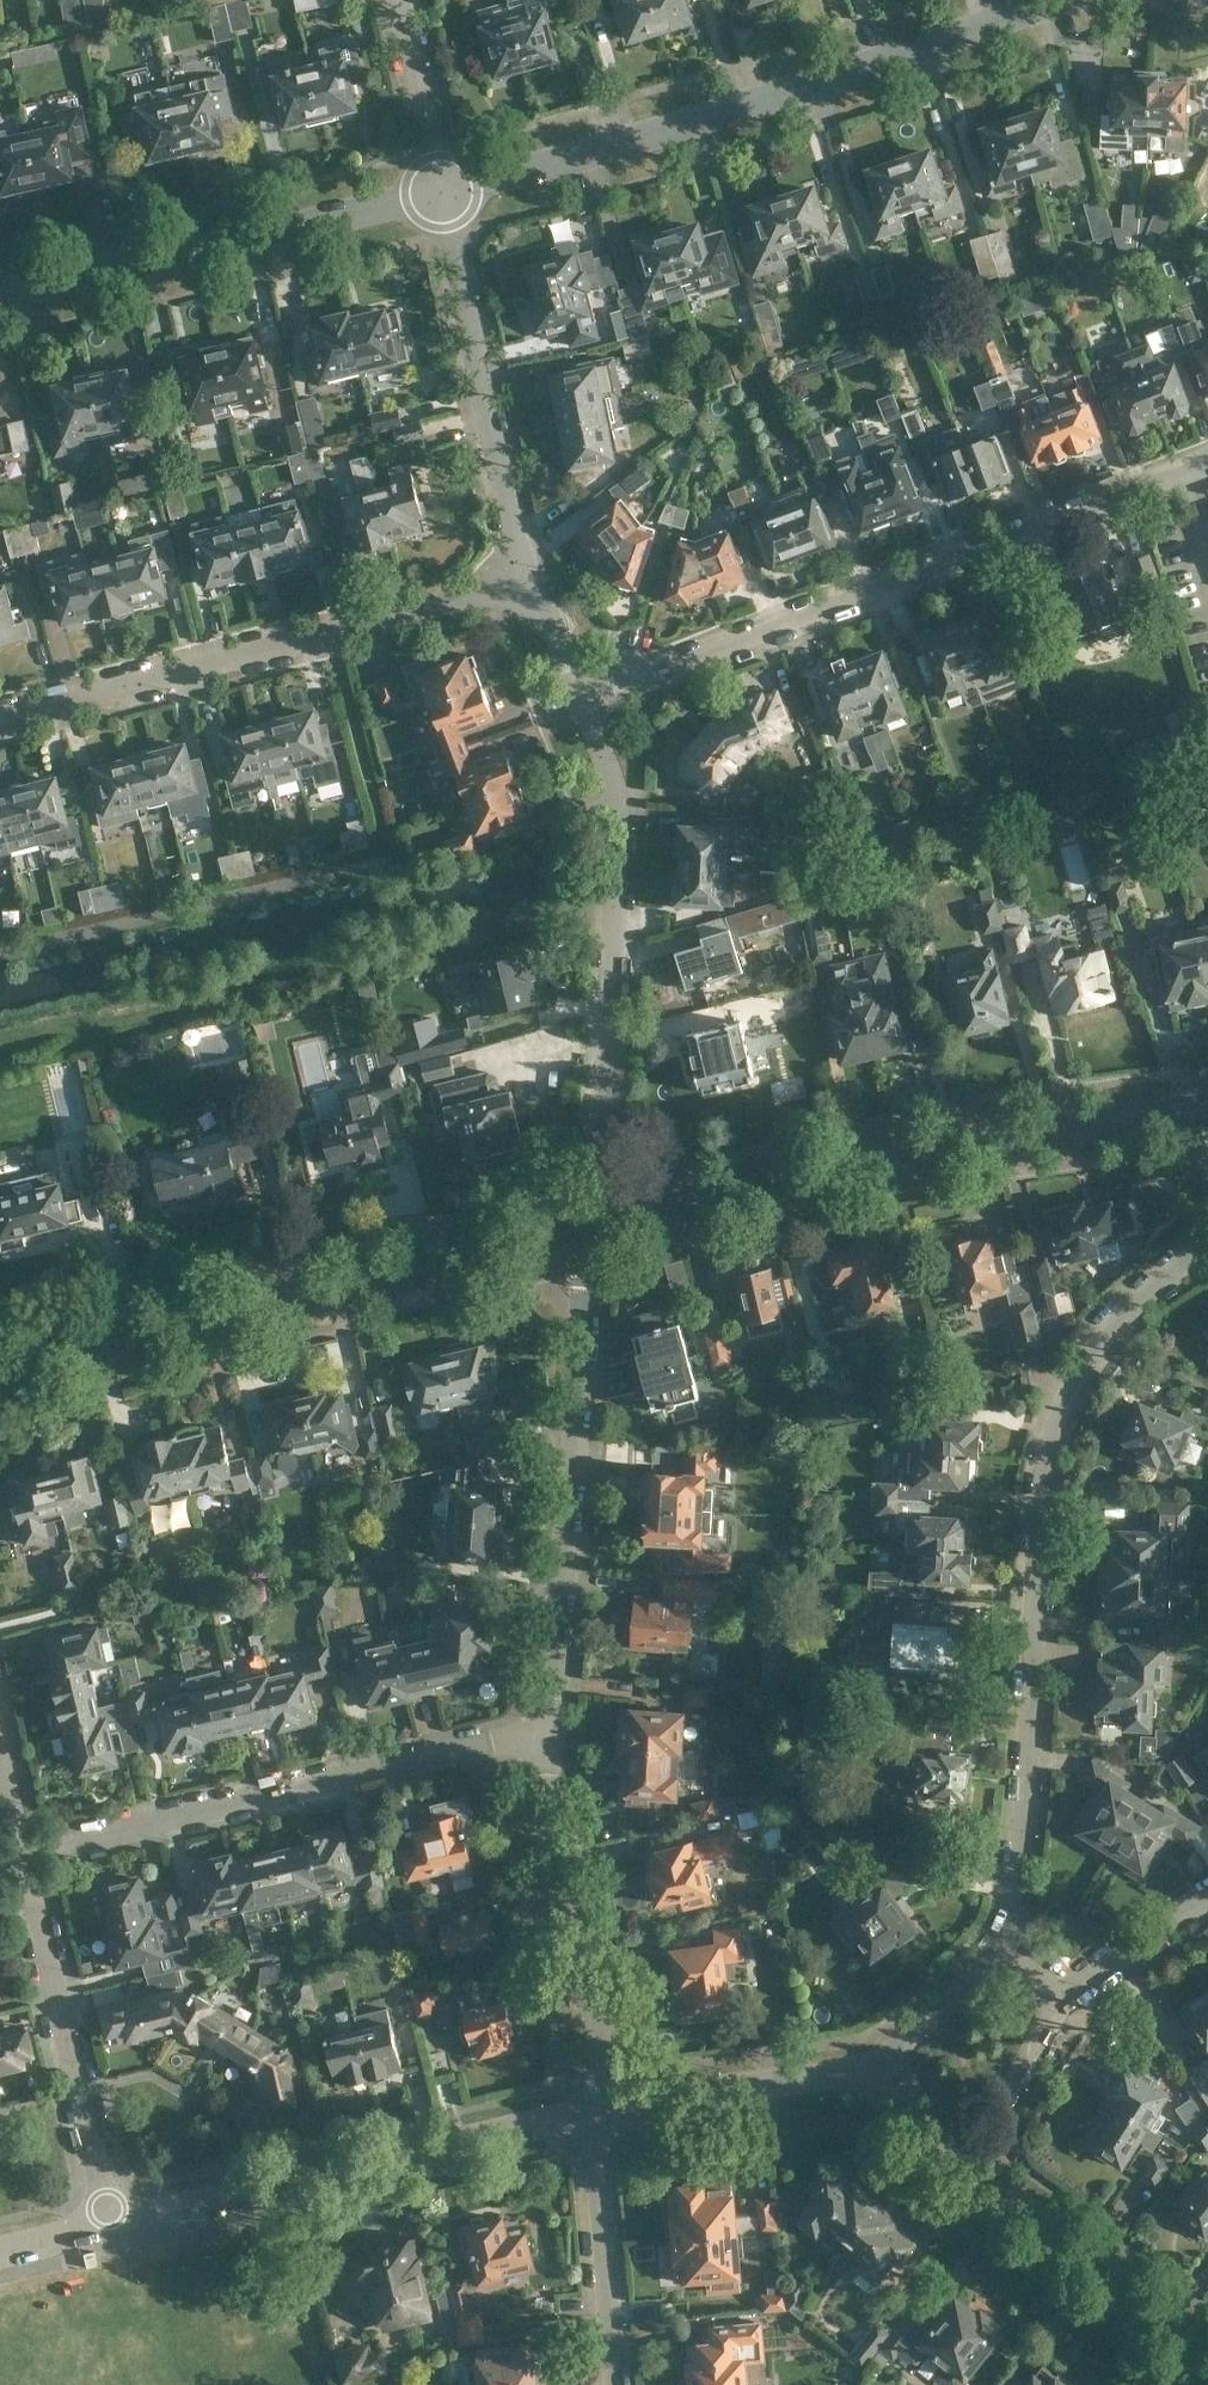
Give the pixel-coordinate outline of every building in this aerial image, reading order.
[(63,32),(82,29),(78,0),(63,0),(59,1),(63,32)] [(86,27),(105,24),(101,0),(82,0),(86,27)] [(166,13),(164,0),(152,0),(154,14),(166,13)] [(245,0),(242,0),(225,4),(231,32),(251,27),(245,0)] [(339,0),(298,0),(301,13),(340,5),(339,0)] [(527,67),(548,61),(548,58),(557,56),(541,0),(514,0),(509,1),(527,67)] [(651,0),(617,0),(628,36),(637,34),(637,36),(660,30),(651,0)] [(660,30),(681,23),(681,21),(690,18),(685,0),(651,0),(660,30)] [(504,74),(527,67),(509,1),(477,10),(495,73),(503,71),(504,74)] [(2,48),(15,47),(12,29),(0,31),(0,32),(2,48)] [(324,67),(309,70),(321,124),(338,120),(337,113),(355,109),(347,74),(360,71),(354,44),(321,52),(324,67)] [(321,124),(309,70),(292,74),(289,63),(271,67),(287,126),(303,122),(304,128),(321,124)] [(1151,76),(1129,75),(1130,81),(1114,80),(1113,117),(1102,117),(1100,148),(1129,150),(1130,132),(1148,133),(1151,76)] [(1151,76),(1148,133),(1170,134),(1170,142),(1183,142),(1184,135),(1186,78),(1151,76)] [(189,94),(173,98),(186,153),(221,145),(216,120),(232,116),(226,91),(210,95),(206,79),(190,83),(192,89),(188,90),(189,94)] [(186,153),(173,98),(171,87),(151,92),(126,98),(129,113),(122,115),(128,141),(145,137),(150,161),(186,153)] [(1016,119),(1032,169),(1036,180),(1051,175),(1054,183),(1085,174),(1073,133),(1057,138),(1048,109),(1016,119)] [(29,136),(29,137),(39,186),(74,178),(71,160),(92,156),(82,110),(60,114),(61,120),(44,123),(46,133),(29,136)] [(1015,174),(1032,169),(1016,119),(984,129),(994,158),(979,163),(990,194),(1018,184),(1015,174)] [(0,132),(0,178),(3,193),(38,186),(29,137),(9,141),(7,131),(0,132)] [(942,186),(930,151),(899,162),(914,204),(929,198),(936,216),(951,211),(965,206),(957,181),(942,186)] [(876,237),(889,232),(904,227),(898,209),(914,204),(899,162),(868,172),(879,206),(867,210),(876,237)] [(825,223),(814,188),(783,198),(797,241),(813,236),(818,254),(848,244),(840,218),(825,223)] [(1141,246),(1159,249),(1180,200),(1163,193),(1152,219),(1141,246)] [(1111,234),(1102,197),(1085,202),(1095,238),(1111,234)] [(783,198),(751,208),(757,226),(740,231),(743,241),(742,242),(753,275),(786,264),(782,250),(798,245),(797,241),(783,198)] [(1122,200),(1106,205),(1113,233),(1130,228),(1122,200)] [(667,234),(680,279),(696,274),(701,290),(725,283),(718,259),(709,262),(698,224),(667,234)] [(986,233),(999,275),(1001,283),(1018,278),(1003,228),(986,233)] [(982,280),(999,275),(986,233),(970,238),(982,280)] [(632,338),(645,335),(647,335),(639,308),(669,299),(665,283),(680,279),(667,234),(636,243),(646,278),(630,283),(633,292),(620,295),(632,338)] [(577,253),(574,242),(552,248),(555,259),(529,266),(538,300),(582,288),(583,290),(614,281),(608,257),(593,262),(590,250),(577,253)] [(871,268),(880,295),(896,291),(887,263),(871,268)] [(864,301),(880,295),(871,268),(855,273),(864,301)] [(582,288),(538,300),(533,301),(542,335),(567,328),(572,343),(597,336),(593,322),(597,321),(592,304),(587,306),(583,290),(582,288)] [(754,303),(763,330),(770,353),(785,348),(770,298),(754,303)] [(745,336),(763,330),(754,303),(735,308),(745,336)] [(384,310),(348,320),(362,373),(396,364),(388,332),(401,329),(396,310),(385,313),(384,310)] [(362,373),(348,320),(347,313),(325,319),(327,324),(312,328),(318,352),(309,354),(317,384),(362,373)] [(1176,326),(1185,352),(1202,346),(1193,320),(1176,326)] [(1129,350),(1155,417),(1166,413),(1172,420),(1181,420),(1188,414),(1188,405),(1170,358),(1181,354),(1170,325),(1137,337),(1140,346),(1129,350)] [(645,335),(632,338),(621,340),(625,358),(650,353),(645,335)] [(217,345),(230,401),(246,397),(249,410),(268,406),(260,369),(266,367),(264,355),(257,356),(253,337),(217,345)] [(197,422),(212,419),(232,414),(230,401),(217,345),(199,349),(200,354),(183,358),(197,422)] [(1199,351),(1207,376),(1207,347),(1199,351)] [(1096,363),(1122,430),(1128,437),(1138,437),(1144,431),(1145,421),(1155,417),(1129,350),(1096,363)] [(558,406),(615,395),(620,394),(612,357),(574,365),(575,371),(551,376),(558,406)] [(91,373),(103,429),(106,443),(158,431),(147,381),(130,385),(127,371),(108,375),(107,370),(91,373)] [(1052,413),(1068,454),(1070,453),(1074,455),(1083,452),(1084,448),(1088,447),(1087,444),(1099,440),(1083,398),(1096,393),(1088,371),(1075,375),(1079,386),(1066,391),(1072,406),(1052,413)] [(59,453),(70,450),(89,446),(86,433),(103,429),(91,373),(72,377),(73,383),(56,387),(66,432),(55,434),(59,453)] [(1018,399),(1009,374),(990,381),(991,381),(999,405),(1000,406),(1018,399)] [(999,405),(991,381),(975,387),(984,411),(999,405)] [(893,393),(877,400),(886,422),(902,416),(902,415),(893,393)] [(294,399),(305,450),(314,447),(323,445),(313,395),(294,399)] [(564,436),(612,426),(621,425),(615,395),(558,406),(564,436)] [(695,417),(684,403),(661,420),(672,434),(695,417)] [(1032,420),(1027,406),(1015,410),(1035,466),(1052,459),(1056,462),(1063,459),(1065,455),(1068,454),(1052,413),(1032,420)] [(397,407),(371,413),(375,431),(391,427),(401,425),(397,407)] [(902,416),(907,429),(911,439),(926,433),(918,410),(902,416)] [(28,447),(22,420),(0,425),(0,453),(28,447)] [(301,449),(295,420),(275,424),(281,453),(301,449)] [(419,421),(401,425),(391,427),(395,443),(423,435),(419,421)] [(816,460),(832,455),(821,425),(805,431),(816,460)] [(612,426),(564,436),(570,465),(566,466),(570,485),(574,484),(574,485),(587,482),(604,470),(603,463),(613,461),(609,438),(614,437),(612,426)] [(857,435),(861,446),(870,443),(866,432),(857,435)] [(973,495),(976,489),(979,488),(963,446),(959,434),(928,446),(932,458),(948,500),(962,495),(967,497),(973,495)] [(993,487),(996,482),(1011,476),(994,434),(963,446),(979,488),(982,487),(987,489),(993,487)] [(299,451),(307,480),(322,476),(314,447),(305,450),(299,451)] [(870,470),(889,520),(909,513),(918,517),(921,508),(899,447),(878,455),(881,466),(870,470)] [(869,536),(873,526),(889,520),(870,470),(862,448),(832,459),(835,471),(857,532),(869,536)] [(293,484),(307,480),(299,451),(285,455),(293,484)] [(349,554),(382,545),(388,544),(374,492),(364,455),(347,460),(357,496),(343,500),(353,536),(344,538),(349,554)] [(374,492),(388,544),(408,538),(407,531),(418,528),(415,516),(425,514),(423,506),(420,506),(408,462),(389,467),(394,486),(374,492)] [(810,493),(826,487),(818,465),(802,472),(810,493)] [(612,466),(591,481),(598,490),(618,475),(612,466)] [(640,466),(620,481),(630,495),(650,479),(640,466)] [(243,486),(254,484),(251,473),(240,476),(243,486)] [(52,486),(58,513),(78,509),(72,481),(52,486)] [(744,485),(728,491),(737,514),(739,520),(755,514),(744,485)] [(737,514),(728,491),(711,498),(720,521),(737,514)] [(180,492),(165,495),(172,521),(186,517),(180,492)] [(160,497),(145,501),(152,527),(167,523),(160,497)] [(600,555),(642,523),(641,523),(621,497),(579,530),(587,540),(584,542),(597,558),(600,555)] [(801,552),(804,559),(821,553),(819,547),(832,542),(815,498),(785,509),(801,552)] [(260,508),(278,573),(293,569),(292,563),(310,558),(294,499),(260,508)] [(671,524),(676,506),(666,503),(659,520),(671,524)] [(676,506),(671,524),(684,528),(689,510),(676,506)] [(244,582),(231,529),(225,508),(190,517),(209,585),(226,580),(228,586),(244,582)] [(244,582),(278,573),(260,508),(228,516),(231,529),(244,582)] [(786,566),(804,559),(801,552),(785,509),(753,521),(770,565),(784,560),(786,566)] [(84,510),(73,513),(77,527),(88,524),(84,510)] [(19,527),(26,555),(41,551),(34,523),(19,527)] [(634,586),(654,528),(642,523),(600,555),(615,575),(614,580),(618,581),(620,585),(628,587),(632,585),(634,586)] [(11,558),(26,555),(19,527),(5,530),(11,558)] [(693,540),(712,588),(714,593),(733,586),(732,582),(743,578),(724,529),(695,540),(693,540)] [(689,601),(691,597),(712,588),(693,540),(681,536),(667,596),(671,597),(673,602),(681,604),(685,600),(689,601)] [(120,558),(133,610),(150,606),(148,601),(166,596),(151,537),(134,541),(137,553),(120,558)] [(100,619),(87,566),(69,570),(66,558),(50,562),(65,622),(82,617),(83,623),(100,619)] [(133,610),(120,558),(119,558),(120,562),(88,570),(87,566),(100,619),(116,615),(117,616),(121,617),(127,615),(130,613),(130,611),(133,610)] [(1066,635),(1077,631),(1121,613),(1107,579),(1116,575),(1112,564),(1091,572),(1090,569),(1071,576),(1072,579),(1062,583),(1071,604),(1056,610),(1066,635)] [(30,637),(25,620),(16,623),(6,587),(0,588),(0,645),(30,637)] [(1003,657),(985,612),(954,624),(971,670),(983,703),(1000,697),(1031,684),(1017,651),(1003,657)] [(983,703),(971,670),(954,624),(922,637),(945,696),(961,690),(969,709),(983,703)] [(904,707),(899,696),(882,652),(850,665),(867,711),(879,706),(885,720),(904,712),(908,722),(927,715),(922,701),(904,707)] [(435,667),(429,653),(402,663),(414,692),(424,688),(431,706),(482,686),(474,665),(476,665),(472,653),(435,667)] [(864,739),(863,738),(860,730),(855,716),(867,711),(850,665),(817,677),(840,738),(844,747),(863,739),(864,739)] [(376,678),(383,703),(398,699),(391,674),(376,678)] [(482,686),(431,706),(437,721),(428,724),(439,755),(465,746),(459,730),(494,718),(482,686)] [(790,728),(777,693),(763,698),(762,695),(740,704),(741,707),(756,746),(777,738),(780,745),(795,739),(790,728)] [(756,746),(741,707),(713,718),(714,721),(702,736),(739,767),(756,746)] [(285,718),(297,764),(298,768),(300,778),(315,774),(318,785),(341,780),(327,728),(320,730),(316,713),(306,715),(306,712),(285,718)] [(272,796),(280,795),(277,782),(284,780),(282,772),(297,768),(296,764),(297,764),(285,718),(255,726),(266,767),(269,783),(272,796)] [(255,726),(233,731),(233,734),(224,736),(234,774),(227,776),(235,808),(256,802),(252,787),(269,783),(255,726)] [(876,733),(883,750),(895,745),(889,728),(876,733)] [(883,750),(876,733),(863,738),(864,739),(870,755),(871,755),(877,771),(889,767),(883,750)] [(739,767),(702,736),(683,759),(682,762),(681,765),(681,769),(682,770),(682,772),(684,773),(686,776),(689,777),(692,779),(693,779),(705,780),(705,785),(726,787),(727,781),(739,767)] [(154,752),(166,798),(167,798),(171,815),(188,810),(190,820),(210,815),(206,799),(200,801),(186,746),(178,748),(177,746),(154,752)] [(471,761),(465,746),(439,755),(450,785),(459,782),(465,798),(517,780),(506,749),(471,761)] [(125,760),(137,805),(166,798),(154,752),(125,760)] [(99,787),(92,789),(102,828),(140,818),(137,805),(125,760),(103,765),(104,767),(95,770),(99,787)] [(832,806),(840,803),(826,767),(798,778),(832,806)] [(1061,813),(1075,807),(1064,776),(1050,782),(1055,795),(1042,800),(1049,818),(1062,814),(1061,813)] [(24,785),(37,831),(54,827),(57,838),(70,835),(56,780),(47,782),(46,780),(24,785)] [(517,780),(465,798),(478,835),(495,830),(493,826),(515,818),(515,816),(531,810),(527,798),(524,799),(517,780)] [(40,843),(37,831),(24,785),(0,792),(0,810),(7,838),(7,839),(10,851),(40,843)] [(147,817),(140,819),(144,833),(151,831),(147,817)] [(682,827),(680,865),(735,868),(737,819),(715,817),(714,828),(682,827)] [(347,852),(371,846),(364,818),(349,822),(351,829),(342,832),(347,852)] [(909,824),(892,831),(903,860),(920,853),(909,824)] [(469,831),(442,840),(447,855),(474,846),(469,831)] [(773,853),(783,839),(772,831),(762,845),(773,853)] [(783,839),(773,853),(800,872),(806,865),(802,854),(783,839)] [(286,845),(291,865),(303,862),(297,842),(286,845)] [(234,853),(240,877),(256,873),(249,849),(234,853)] [(225,881),(240,877),(234,853),(220,857),(225,881)] [(1114,914),(1133,909),(1124,882),(1130,880),(1124,864),(1100,872),(1114,914)] [(735,900),(736,884),(737,868),(735,868),(680,865),(678,902),(722,905),(722,900),(735,900)] [(846,909),(884,898),(874,872),(841,881),(846,909)] [(789,897),(814,889),(809,874),(785,881),(789,897)] [(120,884),(105,888),(110,908),(126,904),(120,884)] [(983,903),(996,900),(992,885),(979,889),(983,903)] [(105,888),(90,891),(96,912),(110,908),(105,888)] [(813,963),(831,959),(819,895),(802,899),(813,963)] [(687,988),(743,971),(737,950),(743,948),(740,936),(795,919),(788,896),(686,927),(692,947),(676,951),(687,988)] [(996,900),(983,903),(977,904),(984,934),(1004,929),(996,900)] [(42,909),(46,924),(61,920),(57,905),(42,909)] [(1028,940),(1024,925),(1004,930),(1012,959),(1039,952),(1056,1013),(1078,1007),(1083,1010),(1092,1007),(1095,1002),(1113,997),(1099,949),(1078,955),(1075,942),(1055,947),(1051,933),(1028,940)] [(1195,928),(1207,986),(1207,925),(1195,928)] [(1195,928),(1144,939),(1149,959),(1160,957),(1170,1006),(1207,997),(1207,986),(1195,928)] [(956,1034),(1010,1022),(997,966),(995,966),(991,949),(973,953),(977,970),(946,977),(951,999),(948,1000),(956,1034)] [(526,967),(530,966),(526,952),(476,964),(476,967),(460,971),(465,992),(481,988),(487,1011),(534,1000),(526,967)] [(855,961),(877,1052),(908,1045),(896,995),(893,996),(883,954),(855,961)] [(855,961),(832,967),(827,968),(837,1009),(833,1010),(845,1060),(877,1052),(855,961)] [(421,1048),(424,1056),(424,1057),(470,1046),(465,1026),(441,1032),(431,997),(407,1003),(413,1025),(408,1027),(413,1050),(421,1048)] [(745,1037),(773,1031),(768,1011),(741,1017),(742,1021),(730,1024),(726,1021),(721,1022),(718,1027),(687,1034),(690,1050),(683,1052),(689,1076),(696,1074),(699,1088),(702,1088),(704,1093),(721,1089),(720,1083),(734,1080),(736,1086),(752,1082),(751,1076),(754,1075),(748,1048),(745,1037)] [(387,1095),(403,1091),(398,1064),(393,1042),(376,1046),(381,1068),(383,1081),(341,1089),(346,1116),(323,1121),(324,1126),(309,1129),(313,1151),(326,1149),(326,1151),(329,1150),(331,1161),(356,1156),(358,1165),(381,1161),(377,1139),(389,1136),(381,1107),(379,1107),(376,1095),(386,1093),(387,1095)] [(425,1081),(457,1074),(452,1055),(421,1062),(425,1081)] [(237,1096),(258,1092),(250,1058),(229,1062),(237,1096)] [(510,1091),(499,1094),(495,1077),(487,1072),(435,1085),(430,1093),(435,1111),(445,1108),(452,1139),(462,1137),(468,1160),(491,1154),(488,1145),(505,1141),(510,1134),(506,1117),(516,1115),(510,1091)] [(233,1161),(253,1156),(241,1108),(220,1114),(227,1143),(154,1161),(163,1199),(191,1192),(195,1205),(241,1194),(233,1161)] [(83,1219),(78,1198),(63,1202),(55,1170),(0,1183),(0,1248),(1,1252),(25,1246),(22,1234),(83,1219)] [(1087,1207),(1085,1200),(1053,1207),(1057,1225),(1049,1227),(1057,1263),(1097,1254),(1099,1262),(1122,1256),(1117,1236),(1118,1235),(1117,1231),(1132,1228),(1126,1202),(1111,1205),(1111,1202),(1087,1207)] [(822,1252),(806,1267),(827,1288),(837,1287),(852,1283),(860,1316),(898,1307),(895,1295),(915,1290),(910,1267),(890,1271),(883,1242),(890,1241),(893,1250),(905,1248),(901,1231),(882,1236),(828,1248),(829,1250),(822,1252)] [(949,1250),(937,1253),(944,1279),(955,1276),(962,1303),(1006,1292),(1010,1306),(1008,1307),(1019,1348),(1044,1342),(1033,1300),(1030,1301),(1022,1266),(1014,1267),(1010,1249),(993,1253),(989,1236),(967,1242),(963,1238),(954,1240),(953,1245),(948,1246),(949,1250)] [(1045,1317),(1059,1314),(1054,1294),(1056,1294),(1047,1257),(1028,1262),(1037,1299),(1040,1298),(1045,1317)] [(785,1276),(772,1279),(769,1266),(751,1270),(749,1268),(741,1270),(739,1273),(735,1274),(746,1322),(757,1319),(761,1335),(785,1329),(782,1318),(794,1315),(785,1276)] [(630,1361),(634,1375),(689,1360),(680,1323),(663,1327),(658,1310),(635,1315),(640,1333),(634,1334),(639,1359),(630,1361)] [(714,1369),(736,1364),(726,1328),(705,1333),(714,1369)] [(460,1344),(444,1348),(457,1404),(479,1399),(480,1403),(492,1400),(490,1392),(497,1390),(489,1356),(482,1358),(479,1345),(464,1348),(460,1344)] [(438,1404),(444,1407),(457,1404),(444,1348),(429,1352),(425,1357),(411,1361),(414,1374),(407,1375),(416,1409),(419,1425),(425,1428),(438,1425),(442,1419),(438,1404)] [(689,1360),(634,1375),(637,1389),(647,1386),(652,1408),(663,1406),(668,1424),(698,1417),(694,1398),(698,1397),(689,1360)] [(326,1390),(303,1396),(316,1445),(317,1445),(323,1447),(332,1445),(336,1441),(339,1440),(355,1450),(359,1444),(353,1420),(350,1421),(345,1402),(342,1403),(339,1389),(326,1392),(326,1390)] [(317,1448),(316,1445),(303,1396),(281,1401),(282,1402),(269,1406),(272,1420),(270,1421),(274,1438),(276,1438),(280,1454),(278,1458),(280,1468),(286,1471),(296,1469),(300,1463),(296,1450),(302,1452),(317,1448)] [(386,1442),(389,1442),(391,1449),(401,1446),(399,1439),(402,1439),(394,1402),(377,1405),(386,1442)] [(1197,1431),(1203,1417),(1185,1410),(1181,1418),(1155,1407),(1154,1411),(1140,1405),(1125,1441),(1144,1448),(1139,1459),(1171,1472),(1190,1428),(1197,1431)] [(967,1454),(977,1455),(979,1434),(976,1434),(977,1423),(930,1420),(929,1433),(932,1433),(930,1452),(967,1454)] [(506,1424),(482,1429),(486,1444),(509,1438),(506,1424)] [(175,1434),(190,1494),(190,1495),(212,1489),(209,1480),(220,1478),(222,1487),(234,1484),(235,1489),(236,1489),(236,1492),(252,1488),(254,1494),(261,1492),(252,1457),(237,1460),(237,1457),(228,1459),(220,1426),(202,1431),(201,1427),(195,1426),(186,1428),(175,1434)] [(377,1428),(361,1432),(361,1434),(363,1434),(368,1457),(370,1457),(369,1456),(383,1453),(377,1428)] [(190,1494),(175,1434),(132,1444),(142,1483),(128,1486),(130,1494),(122,1495),(129,1524),(131,1534),(139,1532),(134,1513),(150,1509),(146,1493),(157,1490),(158,1492),(169,1489),(172,1498),(190,1494)] [(644,1493),(644,1506),(719,1509),(720,1487),(712,1486),(712,1472),(723,1472),(724,1453),(717,1453),(718,1442),(686,1440),(685,1457),(688,1457),(687,1472),(648,1471),(647,1490),(644,1493)] [(873,1484),(872,1494),(930,1498),(931,1485),(959,1486),(965,1481),(967,1454),(930,1452),(910,1451),(909,1466),(901,1466),(900,1482),(873,1481),(873,1484)] [(252,1457),(261,1491),(262,1496),(277,1493),(268,1453),(252,1457)] [(62,1509),(63,1512),(101,1503),(90,1454),(56,1462),(59,1472),(53,1474),(61,1510),(62,1509)] [(502,1500),(503,1483),(477,1481),(479,1456),(457,1455),(456,1464),(441,1467),(440,1484),(455,1485),(454,1497),(449,1497),(447,1516),(505,1522),(506,1500),(502,1500)] [(61,1510),(53,1474),(21,1481),(24,1493),(13,1495),(21,1528),(23,1528),(27,1542),(58,1535),(54,1520),(65,1518),(63,1512),(62,1509),(61,1510)] [(872,1494),(873,1484),(860,1483),(860,1493),(872,1494)] [(914,1529),(913,1547),(919,1547),(961,1550),(963,1525),(957,1518),(931,1517),(932,1498),(930,1498),(872,1494),(872,1498),(877,1499),(876,1514),(898,1515),(897,1522),(903,1528),(912,1529),(914,1529)] [(114,1527),(129,1524),(122,1495),(107,1499),(114,1527)] [(1100,1551),(1099,1570),(1171,1574),(1173,1526),(1186,1527),(1187,1504),(1155,1503),(1153,1534),(1144,1533),(1142,1532),(1136,1531),(1135,1533),(1107,1531),(1106,1551),(1100,1551)] [(719,1509),(644,1506),(642,1538),(645,1542),(679,1543),(678,1566),(737,1568),(738,1554),(709,1553),(710,1531),(718,1531),(719,1509)] [(501,1562),(505,1522),(447,1516),(445,1541),(450,1542),(449,1557),(501,1562)] [(972,1551),(961,1550),(919,1547),(918,1562),(904,1561),(903,1570),(870,1568),(869,1590),(923,1594),(924,1580),(967,1583),(968,1572),(970,1572),(972,1551)] [(64,1590),(81,1586),(73,1553),(56,1557),(64,1590)] [(380,1575),(415,1579),(417,1562),(382,1559),(380,1575)] [(1171,1574),(1099,1570),(1098,1589),(1104,1590),(1103,1610),(1148,1612),(1148,1622),(1168,1623),(1171,1574)] [(665,1602),(638,1599),(636,1624),(633,1623),(630,1626),(629,1636),(632,1639),(634,1640),(634,1644),(673,1648),(673,1653),(675,1657),(680,1659),(684,1657),(686,1654),(690,1604),(713,1605),(716,1580),(667,1578),(665,1602)] [(313,1587),(319,1613),(338,1608),(332,1583),(313,1587)] [(490,1646),(493,1611),(449,1607),(451,1588),(428,1586),(426,1600),(437,1601),(435,1623),(429,1623),(429,1635),(434,1638),(433,1642),(482,1646),(490,1646)] [(210,1591),(201,1594),(203,1604),(213,1601),(210,1591)] [(964,1646),(965,1626),(933,1624),(934,1599),(903,1597),(903,1605),(890,1604),(888,1639),(901,1640),(900,1669),(930,1671),(930,1666),(957,1668),(958,1646),(964,1646)] [(131,1605),(135,1621),(151,1617),(147,1601),(131,1605)] [(91,1665),(93,1665),(106,1662),(101,1639),(110,1637),(107,1626),(98,1628),(51,1639),(59,1672),(91,1664),(91,1665)] [(394,1642),(405,1689),(473,1673),(481,1664),(482,1646),(433,1642),(434,1638),(429,1635),(429,1639),(402,1645),(398,1627),(388,1630),(391,1640),(391,1643),(394,1642)] [(267,1667),(260,1633),(250,1635),(256,1659),(251,1661),(253,1670),(235,1675),(241,1705),(229,1708),(234,1731),(279,1720),(268,1673),(270,1673),(268,1667),(267,1667)] [(391,1643),(391,1640),(373,1644),(371,1633),(354,1637),(371,1707),(407,1697),(405,1689),(394,1642),(391,1643)] [(1162,1642),(1129,1641),(1127,1661),(1096,1660),(1095,1668),(1094,1668),(1093,1686),(1099,1687),(1097,1714),(1125,1715),(1125,1726),(1150,1727),(1152,1680),(1161,1680),(1162,1642)] [(268,1673),(279,1720),(281,1728),(317,1719),(307,1677),(333,1671),(327,1646),(311,1650),(314,1662),(270,1673),(268,1673)] [(191,1649),(183,1651),(180,1652),(185,1670),(196,1667),(191,1649)] [(91,1664),(59,1672),(51,1674),(64,1729),(72,1727),(106,1719),(132,1712),(129,1700),(97,1707),(91,1683),(97,1682),(93,1665),(91,1665),(91,1664)] [(191,1685),(204,1738),(234,1731),(229,1708),(241,1705),(235,1675),(204,1682),(201,1672),(187,1676),(189,1686),(191,1685)] [(710,1686),(684,1684),(683,1703),(708,1705),(710,1686)] [(204,1738),(191,1685),(189,1686),(191,1691),(148,1702),(146,1690),(128,1694),(129,1700),(132,1712),(133,1719),(159,1713),(169,1755),(206,1746),(204,1738)] [(620,1747),(672,1751),(681,1752),(685,1712),(623,1707),(620,1747)] [(133,1719),(132,1712),(106,1719),(72,1727),(73,1732),(63,1734),(67,1751),(77,1748),(82,1771),(116,1763),(109,1732),(120,1729),(125,1750),(140,1746),(133,1719)] [(928,1800),(933,1795),(965,1800),(970,1754),(956,1752),(959,1726),(926,1722),(924,1737),(913,1736),(911,1754),(922,1755),(917,1793),(921,1799),(928,1800)] [(1187,1729),(1157,1728),(1156,1754),(1170,1754),(1187,1729)] [(696,1780),(698,1753),(681,1752),(672,1751),(620,1747),(618,1760),(629,1761),(626,1800),(649,1802),(649,1795),(676,1798),(678,1778),(696,1780)] [(1197,1757),(1207,1772),(1207,1771),(1207,1750),(1197,1757)] [(1182,1789),(1199,1779),(1183,1754),(1165,1765),(1182,1789)] [(1111,1848),(1140,1801),(1124,1790),(1129,1782),(1093,1760),(1083,1777),(1098,1786),(1069,1833),(1085,1843),(1090,1835),(1111,1848)] [(695,1821),(721,1815),(716,1796),(691,1802),(695,1821)] [(473,1872),(471,1863),(464,1835),(477,1832),(469,1798),(433,1807),(436,1819),(425,1821),(427,1830),(416,1833),(420,1850),(402,1854),(408,1879),(435,1872),(453,1867),(455,1877),(473,1872)] [(1157,1811),(1140,1801),(1111,1848),(1132,1861),(1128,1868),(1145,1879),(1173,1833),(1188,1842),(1198,1825),(1162,1803),(1157,1811)] [(773,1829),(768,1809),(735,1817),(735,1815),(696,1825),(699,1839),(692,1840),(693,1843),(648,1853),(652,1869),(649,1870),(656,1901),(683,1895),(685,1904),(710,1899),(702,1862),(716,1859),(717,1862),(741,1856),(735,1832),(738,1832),(739,1838),(773,1829)] [(311,1844),(322,1895),(325,1895),(324,1889),(367,1879),(369,1890),(385,1886),(379,1861),(355,1867),(345,1826),(309,1834),(311,1843),(311,1844)] [(279,1905),(322,1895),(311,1843),(311,1844),(281,1850),(285,1871),(272,1874),(279,1905)] [(258,1910),(279,1905),(272,1874),(285,1871),(281,1850),(235,1861),(246,1907),(244,1908),(246,1913),(244,1913),(253,1951),(261,1949),(256,1927),(262,1926),(258,1910)] [(246,1907),(235,1861),(233,1853),(197,1861),(206,1903),(183,1908),(188,1932),(188,1933),(204,1930),(202,1918),(244,1908),(246,1907)] [(919,1883),(920,1875),(922,1864),(887,1858),(884,1877),(887,1877),(886,1880),(879,1886),(872,1876),(855,1889),(861,1899),(840,1914),(872,1958),(874,1957),(874,1959),(879,1959),(888,1952),(890,1948),(889,1947),(898,1940),(900,1941),(901,1940),(906,1940),(914,1934),(916,1930),(917,1929),(905,1911),(906,1911),(898,1900),(897,1900),(893,1896),(902,1890),(903,1880),(919,1883)] [(116,1931),(166,1918),(161,1896),(145,1900),(140,1877),(105,1886),(116,1931)] [(182,1914),(179,1901),(176,1890),(161,1894),(161,1896),(166,1918),(182,1914)] [(411,1909),(418,1939),(419,1943),(444,1938),(440,1923),(441,1923),(440,1917),(450,1914),(447,1902),(411,1909)] [(450,1954),(495,1943),(487,1910),(474,1913),(473,1910),(453,1915),(454,1921),(443,1923),(450,1954)] [(157,1921),(110,1933),(118,1967),(161,1956),(165,1973),(181,1969),(193,1967),(190,1952),(192,1952),(188,1933),(188,1932),(178,1935),(182,1952),(165,1955),(157,1921)] [(731,1958),(743,1957),(739,1927),(714,1931),(716,1946),(674,1952),(681,2010),(727,2004),(722,1963),(732,1962),(731,1958)] [(263,1948),(266,1959),(280,1955),(278,1945),(263,1948)] [(252,1962),(253,1962),(266,1959),(263,1948),(261,1949),(253,1951),(249,1952),(252,1962)] [(254,1967),(253,1962),(252,1962),(249,1952),(239,1954),(243,1970),(254,1967)] [(306,1975),(323,1971),(318,1952),(302,1955),(306,1975)] [(284,1963),(265,1967),(262,1988),(289,1981),(284,1963)] [(148,1976),(152,1995),(103,2007),(110,2035),(129,2031),(131,2039),(176,2028),(178,2025),(176,2024),(178,2019),(181,2021),(183,2016),(181,2015),(184,2010),(186,2012),(193,2000),(192,1999),(194,1996),(192,1995),(177,1986),(185,1984),(181,1969),(165,1973),(148,1976)] [(296,2002),(297,2006),(316,2002),(311,1976),(292,1980),(296,2002)] [(1182,2006),(1207,2046),(1207,1989),(1182,2006)] [(437,2005),(434,1990),(413,1995),(418,2019),(437,2015),(435,2005),(437,2005)] [(195,1991),(192,1995),(194,1996),(192,1999),(193,2000),(186,2012),(184,2010),(181,2015),(183,2016),(181,2021),(178,2019),(176,2024),(178,2025),(176,2028),(178,2029),(179,2027),(203,2042),(207,2036),(236,2054),(237,2053),(253,2027),(195,1991)] [(489,2006),(488,2002),(485,1991),(462,1997),(465,2007),(474,2047),(476,2047),(478,2054),(492,2050),(496,2053),(510,2050),(513,2046),(514,2045),(511,2033),(516,2032),(513,2021),(520,2020),(516,2001),(509,2003),(509,2002),(489,2006)] [(386,2080),(390,2072),(403,2069),(390,2013),(375,2017),(376,2022),(358,2027),(371,2077),(372,2077),(376,2082),(386,2080)] [(21,2065),(20,2057),(31,2054),(24,2025),(0,2031),(0,2070),(21,2065)] [(237,2053),(236,2054),(254,2066),(252,2070),(259,2097),(275,2092),(278,2104),(296,2100),(293,2088),(295,2088),(291,2069),(297,2067),(292,2043),(283,2045),(253,2027),(237,2053)] [(371,2077),(358,2027),(340,2031),(341,2034),(327,2037),(338,2085),(352,2081),(357,2087),(366,2085),(369,2077),(371,2077)] [(1148,2122),(1148,2121),(1167,2091),(1155,2083),(1160,2076),(1133,2058),(1128,2066),(1120,2062),(1111,2076),(1116,2079),(1104,2099),(1107,2101),(1108,2101),(1109,2098),(1148,2122)] [(1195,2065),(1180,2075),(1193,2096),(1205,2115),(1206,2116),(1207,2118),(1207,2084),(1195,2065)] [(1193,2131),(1205,2115),(1193,2096),(1175,2108),(1193,2131)] [(1108,2101),(1107,2101),(1099,2113),(1103,2116),(1087,2141),(1121,2163),(1123,2161),(1129,2165),(1144,2140),(1153,2145),(1162,2131),(1148,2121),(1148,2122),(1109,2098),(1108,2101)] [(1193,2131),(1190,2135),(1207,2150),(1207,2118),(1206,2116),(1205,2115),(1193,2131)] [(1170,2164),(1156,2156),(1143,2176),(1158,2186),(1170,2164)] [(838,2248),(877,2200),(834,2165),(814,2190),(818,2194),(800,2216),(838,2248)] [(1206,2165),(1183,2194),(1190,2200),(1179,2214),(1193,2225),(1196,2222),(1207,2232),(1207,2167),(1206,2165)] [(704,2186),(704,2184),(671,2186),(673,2219),(667,2224),(667,2234),(673,2238),(744,2232),(777,2229),(774,2195),(757,2197),(759,2214),(735,2216),(732,2184),(704,2186)] [(900,2259),(919,2235),(877,2200),(838,2248),(831,2259),(848,2272),(858,2270),(861,2267),(876,2279),(895,2255),(900,2259)] [(534,2240),(525,2237),(524,2229),(505,2233),(501,2217),(454,2228),(461,2256),(473,2253),(479,2281),(502,2276),(501,2273),(532,2265),(530,2256),(537,2251),(534,2240)] [(675,2239),(675,2241),(668,2245),(669,2256),(677,2259),(678,2280),(708,2277),(709,2290),(741,2287),(739,2255),(745,2255),(744,2232),(673,2238),(675,2239)] [(375,2322),(405,2315),(406,2322),(430,2317),(422,2277),(426,2277),(418,2239),(389,2245),(388,2238),(363,2244),(365,2254),(352,2257),(357,2279),(366,2277),(375,2322)] [(785,2284),(789,2310),(808,2308),(805,2280),(785,2282),(786,2284),(785,2284)] [(763,2312),(789,2310),(785,2284),(773,2285),(773,2293),(761,2294),(763,2312)] [(458,2329),(484,2327),(483,2310),(470,2311),(463,2285),(450,2289),(457,2313),(458,2313),(458,2329)] [(959,2296),(940,2319),(917,2300),(891,2332),(905,2344),(902,2348),(917,2358),(927,2344),(937,2353),(939,2354),(938,2355),(948,2364),(939,2375),(950,2384),(960,2384),(988,2350),(986,2348),(1001,2330),(997,2326),(1000,2322),(981,2307),(978,2312),(959,2296)] [(745,2362),(755,2361),(756,2358),(760,2355),(759,2343),(765,2343),(763,2322),(712,2326),(713,2342),(688,2344),(691,2384),(747,2384),(745,2362)] [(484,2327),(458,2329),(448,2335),(453,2345),(486,2342),(484,2327)] [(864,2334),(847,2354),(863,2366),(880,2345),(864,2334)] [(345,2381),(386,2371),(381,2351),(370,2353),(368,2346),(338,2353),(345,2381)] [(534,2359),(527,2360),(527,2347),(480,2351),(482,2384),(535,2384),(534,2359)] [(1006,2384),(1070,2384),(1042,2362),(1026,2382),(1015,2374),(1006,2384)]
